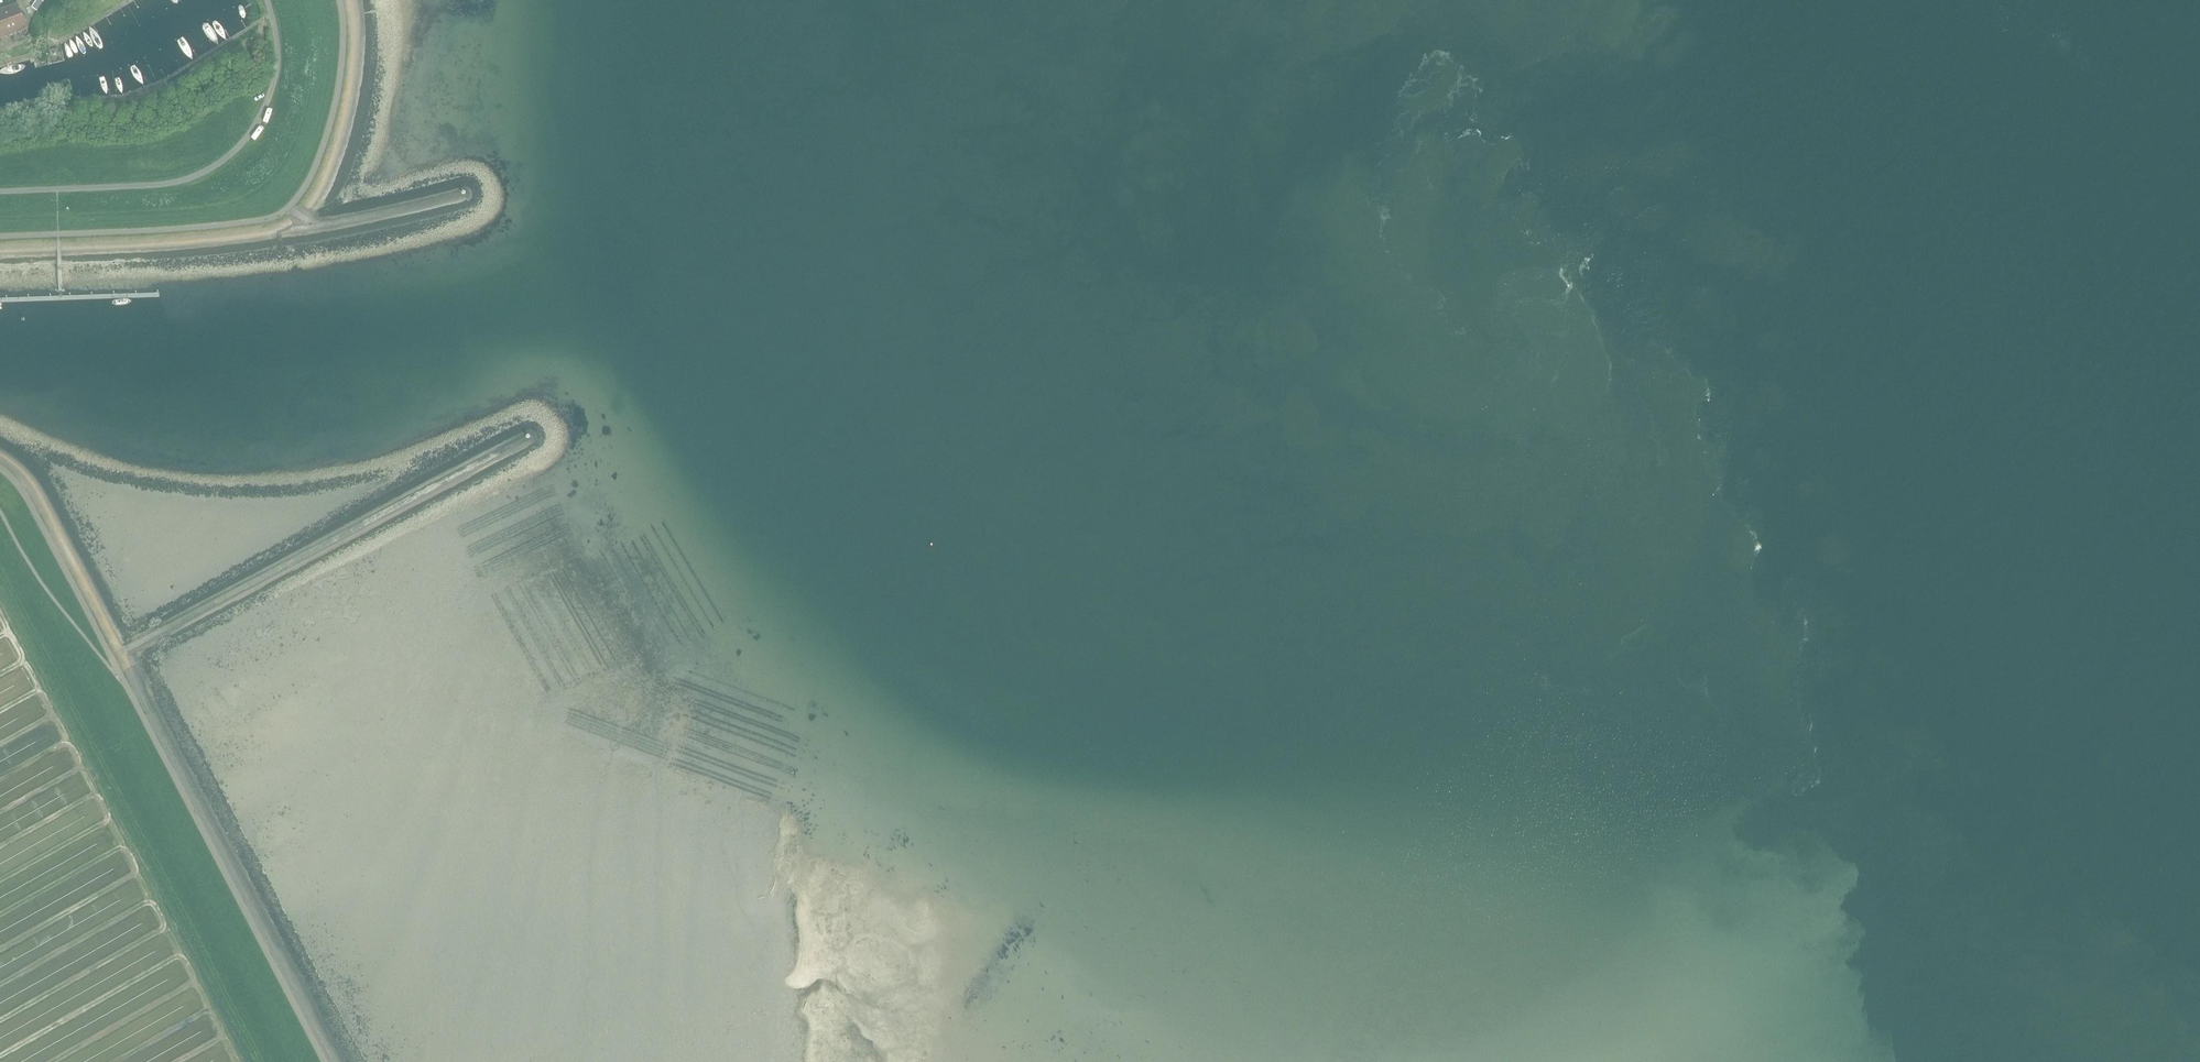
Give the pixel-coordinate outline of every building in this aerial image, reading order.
[(43,1),(41,0),(36,0),(31,7),(36,10),(43,1)] [(27,27),(18,3),(0,10),(0,38),(27,28),(27,27)]
